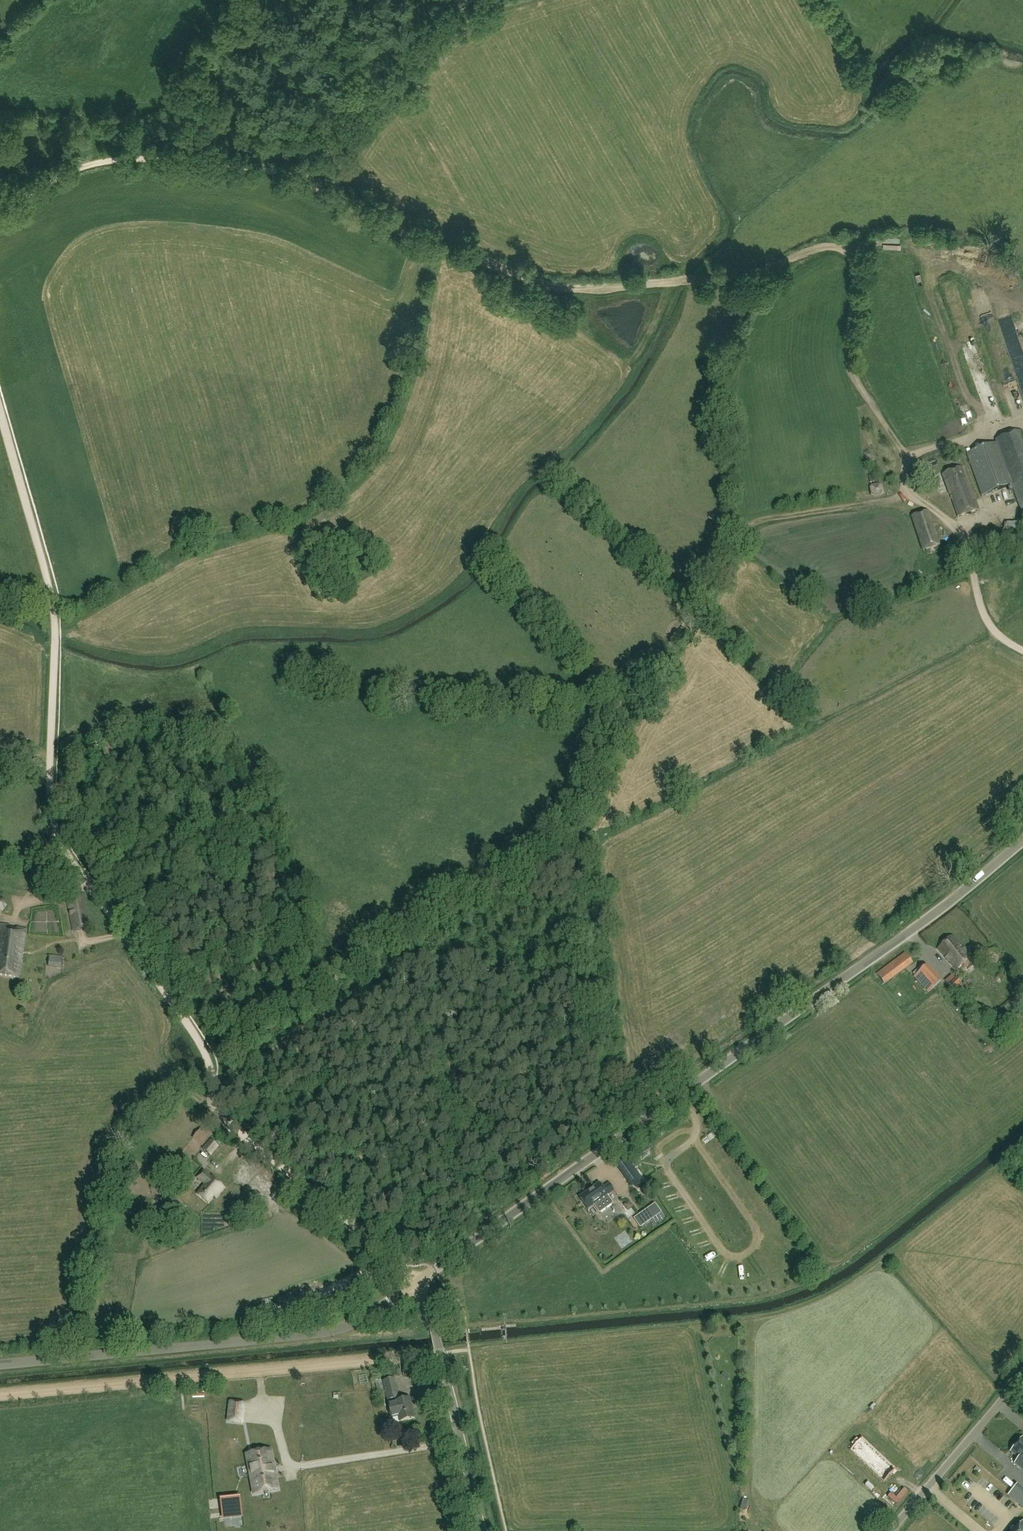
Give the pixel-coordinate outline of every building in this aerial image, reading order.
[(992,349),(997,360),(1008,355),(1003,344),(992,349)] [(1022,513),(1022,512),(1022,438),(1021,431),(995,440),(1022,513)] [(924,472),(921,465),(916,467),(918,475),(924,472)] [(958,518),(978,510),(963,467),(942,475),(958,518)] [(993,493),(987,496),(990,503),(996,501),(993,493)] [(923,551),(939,545),(928,511),(912,516),(923,551)] [(1015,527),(1016,519),(1005,518),(1005,527),(1015,527)] [(74,931),(90,928),(83,893),(66,897),(74,931)] [(8,912),(7,902),(0,903),(0,913),(8,912)] [(25,928),(16,927),(15,933),(8,933),(9,926),(1,925),(0,929),(0,975),(19,978),(25,928)] [(956,970),(972,957),(964,948),(953,935),(938,948),(956,970)] [(994,938),(984,937),(983,947),(993,948),(994,938)] [(884,984),(912,963),(905,954),(877,974),(884,984)] [(927,966),(921,972),(925,976),(931,971),(927,966)] [(947,977),(951,981),(956,975),(952,971),(947,977)] [(958,975),(949,982),(953,988),(962,982),(958,975)] [(211,1156),(218,1146),(211,1140),(203,1149),(211,1156)] [(645,1184),(634,1169),(624,1176),(631,1186),(634,1184),(638,1188),(645,1184)] [(218,1193),(224,1186),(212,1177),(204,1171),(198,1178),(206,1185),(198,1194),(208,1203),(217,1192),(218,1193)] [(602,1188),(599,1183),(579,1197),(588,1209),(594,1205),(600,1214),(613,1204),(607,1195),(614,1190),(609,1183),(602,1188)] [(172,1210),(180,1203),(172,1195),(161,1206),(166,1211),(170,1208),(172,1210)] [(656,1203),(635,1218),(641,1228),(662,1213),(656,1203)] [(622,1211),(628,1221),(639,1215),(633,1205),(622,1211)] [(388,1400),(400,1397),(395,1379),(384,1381),(388,1400)] [(400,1422),(415,1418),(410,1399),(396,1402),(396,1403),(389,1404),(393,1418),(399,1417),(400,1422)] [(244,1424),(246,1403),(229,1401),(227,1422),(244,1424)] [(884,1482),(896,1469),(862,1438),(850,1451),(884,1482)] [(1022,1438),(1011,1451),(1019,1459),(1015,1463),(1022,1470),(1022,1438)] [(270,1451),(247,1455),(254,1493),(277,1489),(270,1451)] [(1008,1491),(1022,1505),(1022,1484),(1018,1480),(1008,1491)] [(239,1496),(221,1498),(223,1509),(224,1517),(242,1515),(239,1496)]
